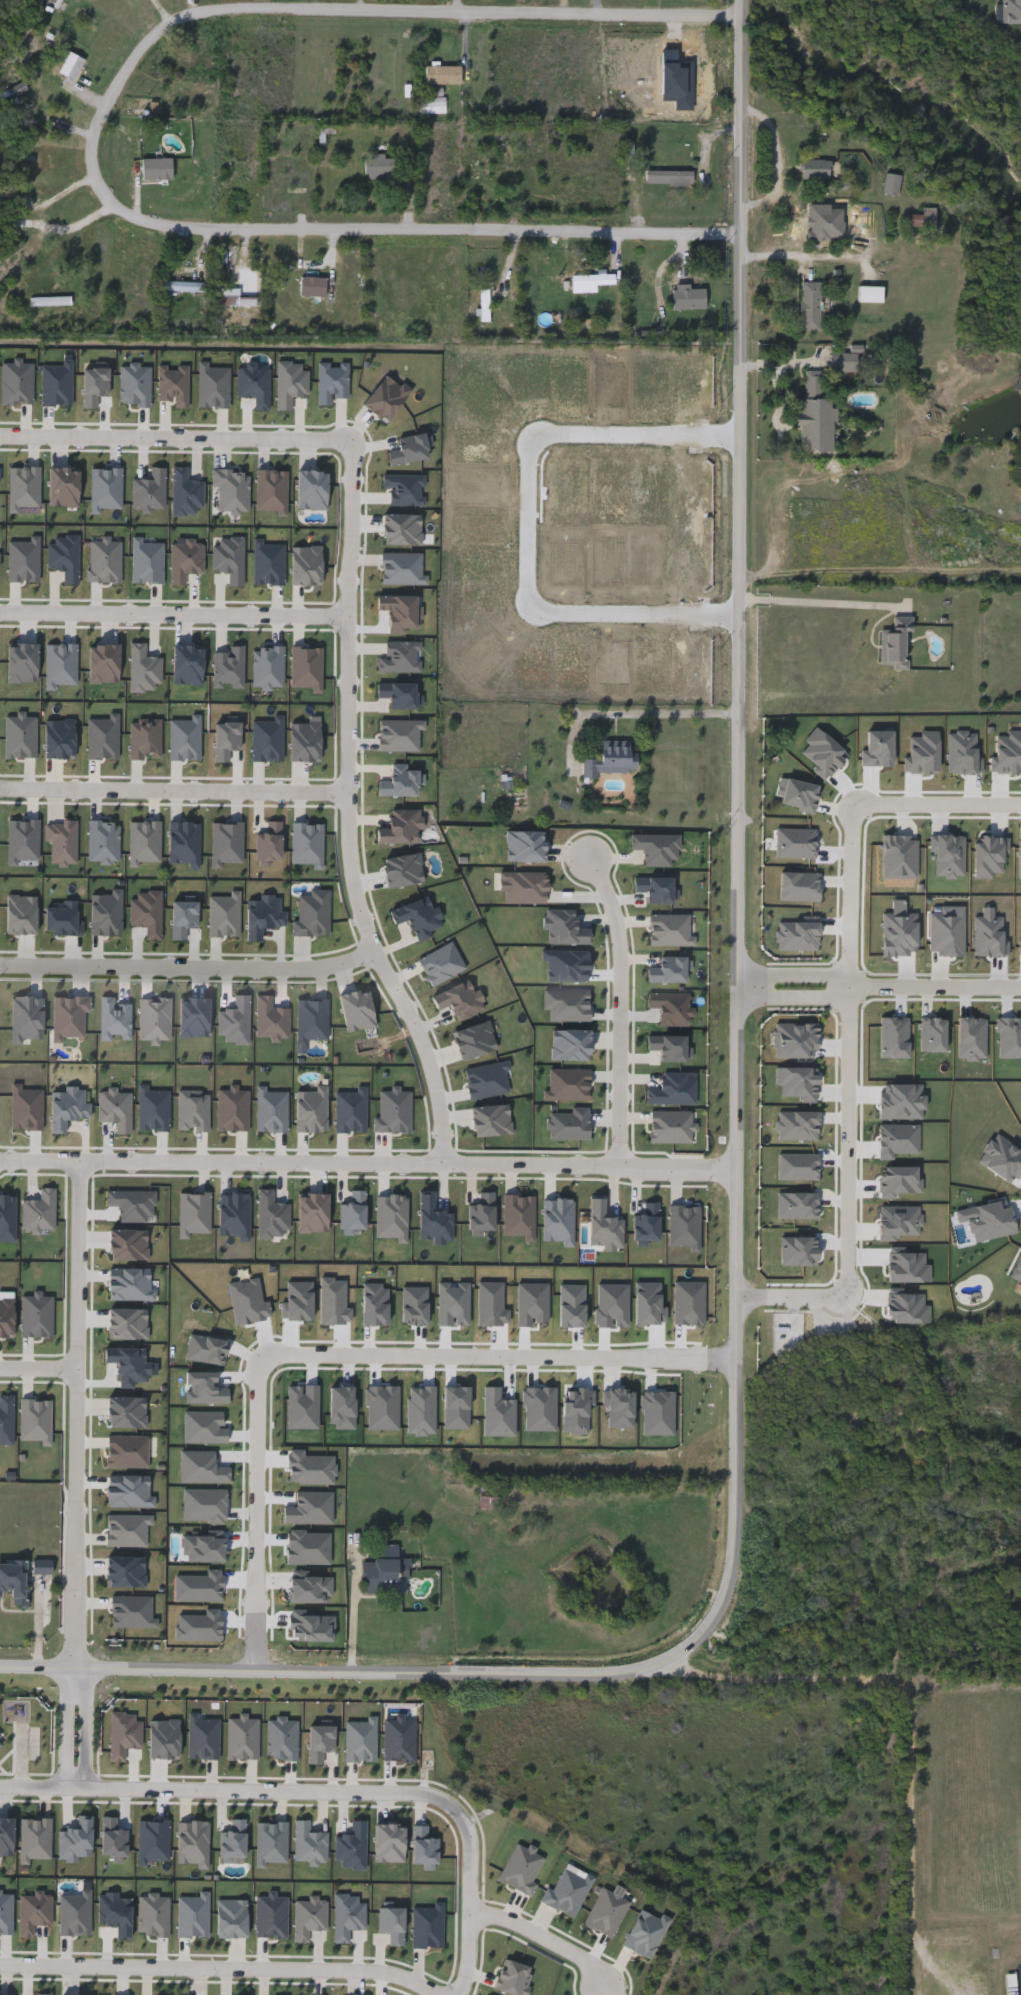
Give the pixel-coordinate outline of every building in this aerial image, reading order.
[(67,75),(56,70),(66,49),(88,59),(73,91),(62,85),(67,75)] [(461,83),(427,83),(427,66),(461,66),(461,83)] [(447,112),(422,112),(422,97),(447,97),(447,112)] [(366,158),(375,158),(375,145),(392,145),(392,178),(366,178),(366,158)] [(143,179),(142,158),(172,157),(173,179),(143,179)] [(803,178),(803,159),(831,159),(831,178),(803,178)] [(694,184),(646,183),(647,169),(694,169),(694,184)] [(883,192),(888,172),(902,175),(897,195),(883,192)] [(810,239),(810,211),(829,211),(830,228),(835,228),(836,239),(810,239)] [(926,214),(929,215),(929,224),(912,224),(912,214),(926,214)] [(573,291),(573,272),(616,272),(616,283),(597,283),(597,291),(573,291)] [(301,295),(301,276),(326,276),(326,295),(301,295)] [(208,291),(162,291),(162,280),(208,280),(208,291)] [(801,328),(801,281),(820,281),(820,328),(801,328)] [(258,287),(258,312),(239,312),(239,304),(218,304),(218,287),(258,287)] [(707,288),(707,308),(673,308),(673,288),(707,288)] [(492,289),(492,320),(482,320),(482,289),(492,289)] [(71,295),(71,303),(30,303),(30,295),(71,295)] [(831,368),(831,353),(856,353),(856,368),(831,368)] [(824,369),(823,397),(835,397),(834,442),(799,441),(799,397),(806,397),(806,369),(824,369)] [(598,774),(598,780),(585,781),(585,760),(603,760),(603,742),(637,742),(637,774),(598,774)] [(849,781),(838,781),(838,753),(818,753),(818,809),(849,809),(849,781)] [(480,1507),(480,1495),(503,1495),(503,1507),(480,1507)] [(411,1557),(410,1579),(387,1579),(387,1591),(364,1591),(364,1557),(411,1557)] [(12,1594),(0,1594),(0,1560),(27,1560),(27,1599),(12,1599),(12,1594)]
